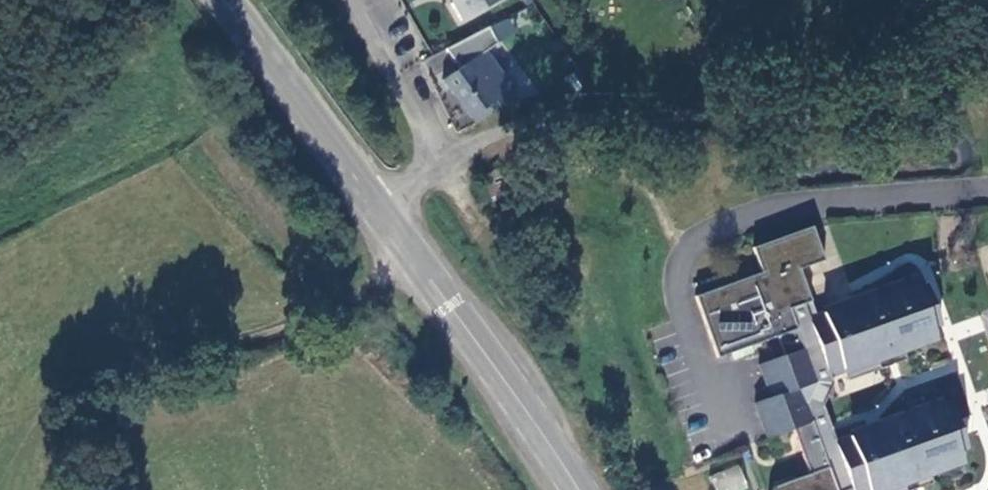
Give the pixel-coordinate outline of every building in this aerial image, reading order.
[(461,18),(493,0),(450,0),(461,18)] [(494,102),(498,108),(515,95),(484,51),(497,44),(489,27),(446,50),(460,69),(444,81),(471,119),(494,102)] [(471,119),(475,125),(498,108),(494,102),(471,119)] [(809,318),(804,304),(811,302),(799,270),(824,261),(812,226),(752,248),(761,273),(695,297),(717,358),(777,336),(784,356),(759,365),(770,398),(754,403),(767,438),(792,429),(809,474),(773,487),(772,489),(849,489),(851,489),(852,489),(876,489),(902,481),(905,489),(913,489),(933,483),(929,471),(961,460),(958,451),(966,448),(953,409),(944,412),(941,403),(908,415),(907,410),(880,420),(881,425),(884,430),(870,435),(868,430),(836,441),(823,405),(833,383),(830,374),(842,369),(875,358),(879,370),(906,359),(902,348),(935,336),(932,328),(940,325),(926,285),(918,289),(915,280),(882,292),(880,287),(853,297),(855,302),(857,308),(844,312),(842,306),(809,318)] [(855,302),(842,306),(844,312),(857,308),(855,302)] [(842,369),(847,381),(879,370),(875,358),(842,369)] [(881,425),(868,430),(870,435),(884,430),(881,425)] [(708,474),(714,489),(747,489),(749,489),(740,463),(708,474)] [(902,481),(876,489),(905,489),(902,481)]
